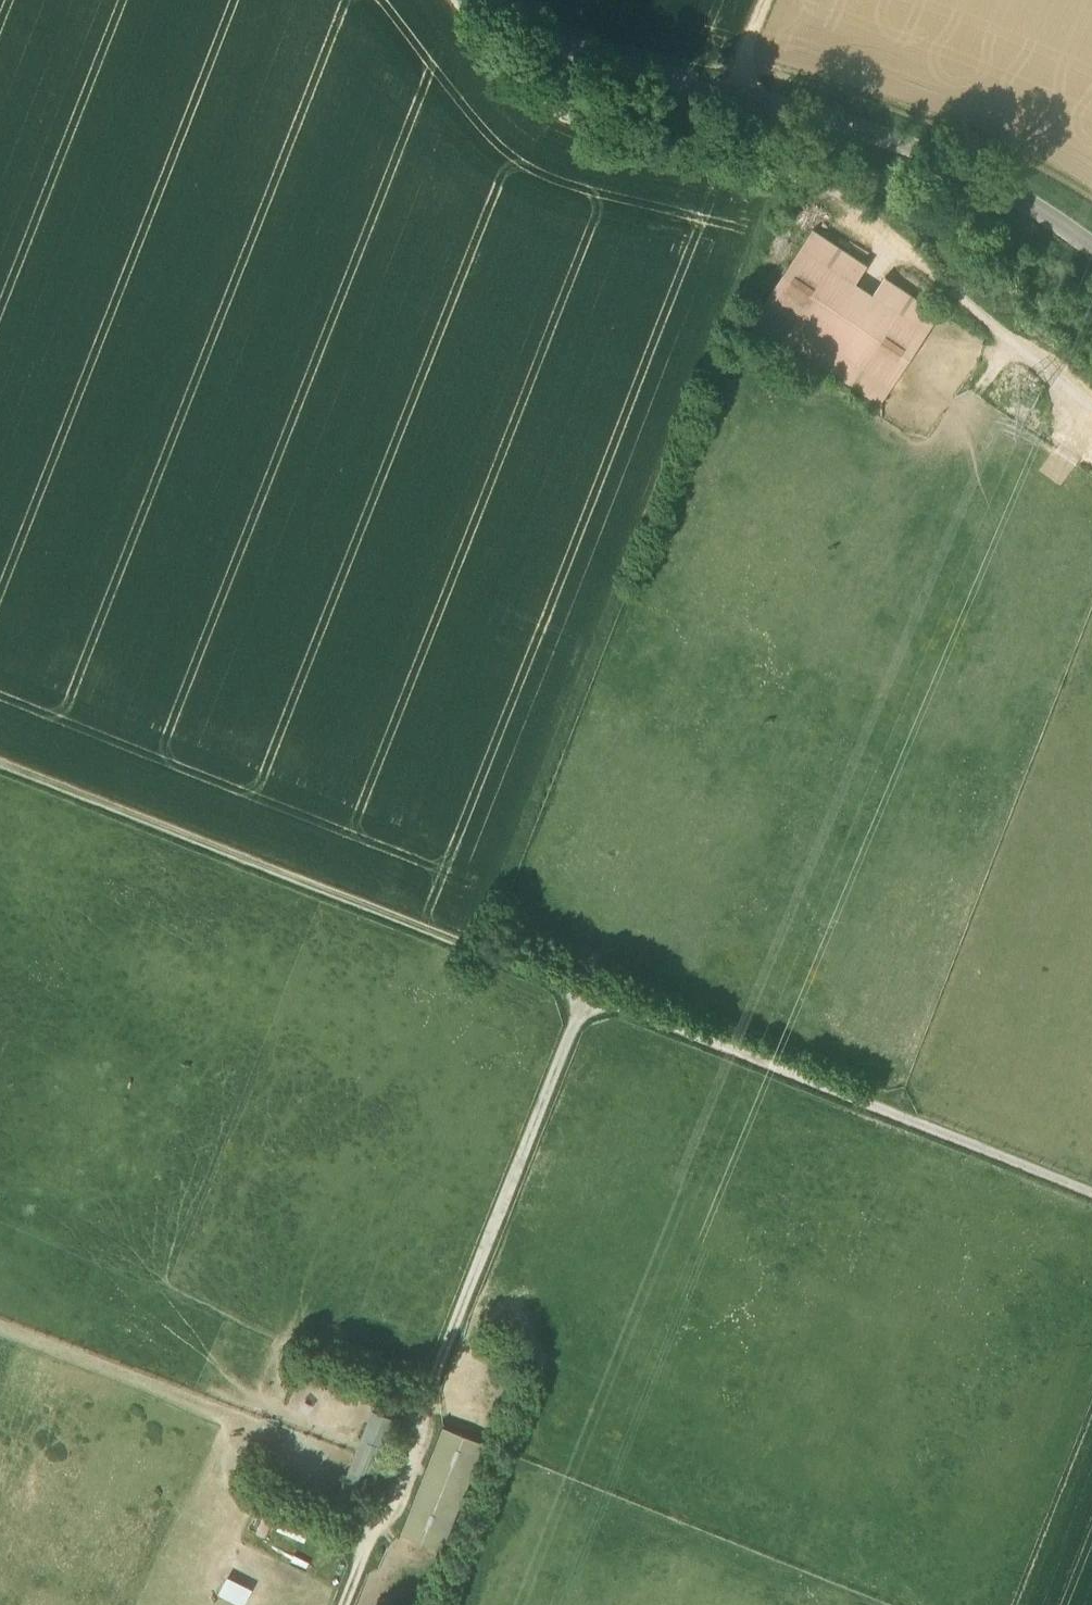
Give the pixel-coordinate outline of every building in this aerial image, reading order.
[(753,322),(880,406),(940,315),(885,279),(873,297),(855,286),(867,267),(812,231),(753,322)] [(337,1496),(358,1504),(392,1418),(372,1410),(354,1454),(339,1493),(337,1496)] [(400,1532),(441,1548),(483,1443),(442,1427),(400,1532)] [(237,1604),(246,1586),(219,1574),(211,1592),(237,1604)]
